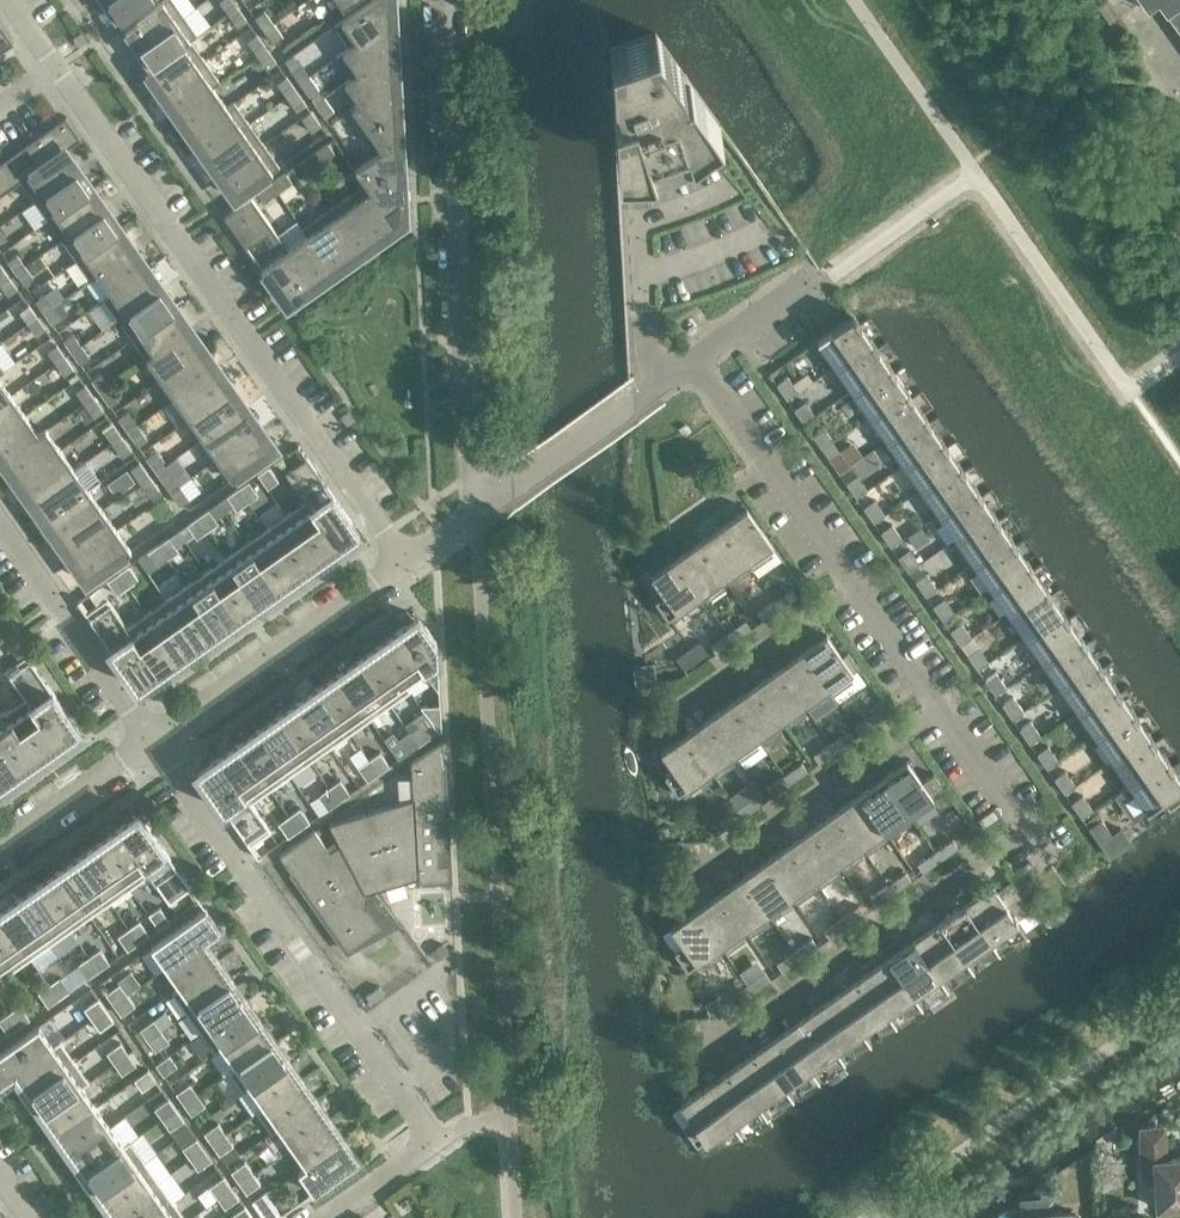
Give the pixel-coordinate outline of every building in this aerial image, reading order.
[(114,2),(111,5),(121,19),(148,0),(112,0),(114,2)] [(174,0),(163,0),(126,26),(136,41),(139,39),(143,44),(185,14),(174,0)] [(233,0),(220,0),(228,12),(237,6),(233,0)] [(393,0),(370,0),(334,25),(349,46),(335,56),(336,57),(394,16),(394,15),(390,17),(387,13),(394,9),(393,0)] [(1179,32),(1179,0),(1158,0),(1179,32)] [(247,20),(237,6),(228,12),(238,26),(247,20)] [(265,10),(255,17),(264,30),(274,23),(265,10)] [(198,33),(185,14),(143,44),(146,49),(143,51),(152,64),(145,69),(145,70),(198,33)] [(395,39),(394,16),(336,57),(350,77),(344,81),(345,82),(396,46),(396,45),(392,48),(389,44),(395,39)] [(0,22),(0,52),(14,42),(0,22)] [(283,36),(274,23),(264,30),(273,43),(283,36)] [(198,34),(198,33),(145,70),(156,86),(159,83),(163,88),(159,91),(160,91),(205,59),(191,39),(198,34)] [(266,48),(256,34),(248,40),(258,54),(266,48)] [(682,71),(656,34),(610,49),(612,84),(614,84),(622,109),(614,112),(616,162),(654,160),(649,147),(686,134),(690,147),(692,146),(691,142),(717,124),(719,127),(721,126),(690,82),(686,84),(682,72),(682,71)] [(397,70),(396,46),(345,82),(359,102),(352,108),(397,77),(397,75),(394,78),(391,74),(397,70)] [(276,62),(266,48),(258,54),(268,68),(276,62)] [(220,81),(205,59),(160,91),(171,108),(175,105),(178,110),(220,81)] [(300,61),(291,68),(301,82),(309,75),(300,61)] [(319,90),(309,75),(301,82),(311,96),(319,90)] [(296,90),(286,76),(277,82),(287,96),(296,90)] [(399,100),(397,77),(352,108),(381,150),(355,169),(401,137),(399,106),(395,108),(393,104),(399,100)] [(220,82),(220,81),(178,110),(182,115),(178,117),(190,134),(235,102),(234,101),(227,106),(213,87),(220,82)] [(306,104),(296,90),(287,96),(297,110),(306,104)] [(324,97),(315,103),(325,117),(334,111),(324,97)] [(249,123),(235,102),(190,134),(201,150),(204,148),(208,152),(249,123)] [(321,125),(311,111),(302,118),(312,132),(321,125)] [(66,116),(26,145),(37,160),(16,175),(5,159),(0,163),(0,195),(21,180),(20,179),(65,148),(66,149),(82,138),(66,116)] [(264,144),(249,123),(208,152),(211,157),(208,160),(220,176),(264,144)] [(402,161),(401,137),(355,169),(365,183),(366,183),(398,227),(406,222),(403,166),(399,169),(396,165),(402,161)] [(334,152),(328,143),(314,153),(320,162),(334,152)] [(280,166),(264,144),(220,176),(220,177),(223,174),(227,179),(224,181),(235,198),(280,166)] [(20,179),(21,180),(35,200),(77,171),(74,166),(77,164),(66,149),(65,148),(20,179)] [(320,162),(314,153),(299,163),(306,172),(320,162)] [(80,176),(77,171),(35,200),(49,219),(93,188),(84,174),(80,176)] [(292,182),(285,173),(271,183),(277,191),(292,182)] [(277,191),(271,183),(257,193),(263,201),(277,191)] [(366,183),(365,183),(345,197),(374,239),(379,236),(381,239),(398,227),(366,183)] [(104,203),(93,188),(49,219),(63,239),(104,210),(101,205),(104,203)] [(287,249),(251,197),(224,216),(246,247),(267,232),(281,253),(261,267),(287,305),(308,290),(306,287),(310,284),(312,288),(313,287),(287,249)] [(374,239),(345,197),(324,212),(355,257),(372,246),(369,243),(374,239)] [(108,215),(104,210),(63,239),(77,259),(121,228),(111,212),(108,215)] [(355,257),(324,212),(303,227),(332,269),(337,265),(339,269),(355,257)] [(332,269),(303,227),(302,228),(307,235),(287,249),(313,287),(329,275),(327,272),(332,269)] [(132,243),(121,228),(77,259),(91,279),(132,250),(129,245),(132,243)] [(136,255),(132,250),(91,279),(91,280),(98,275),(111,293),(104,298),(105,299),(150,267),(139,252),(136,255)] [(16,254),(8,260),(16,272),(25,266),(16,254)] [(1,265),(0,266),(0,283),(9,277),(1,265)] [(33,278),(25,266),(16,272),(24,284),(33,278)] [(160,282),(150,267),(105,299),(119,319),(160,290),(157,285),(160,282)] [(17,289),(9,277),(0,283),(8,295),(17,289)] [(164,294),(160,290),(119,319),(133,339),(178,307),(167,292),(164,294)] [(45,294),(36,300),(44,312),(53,306),(45,294)] [(37,317),(29,305),(20,311),(28,323),(37,317)] [(61,317),(53,306),(44,312),(52,324),(61,317)] [(188,322),(178,307),(133,339),(147,359),(189,329),(185,325),(188,322)] [(871,340),(854,314),(818,340),(835,365),(871,340)] [(45,329),(37,317),(28,323),(36,335),(45,329)] [(192,334),(189,329),(147,359),(161,379),(206,347),(195,332),(192,334)] [(73,334),(64,340),(72,352),(81,346),(73,334)] [(889,364),(871,340),(835,365),(853,390),(889,364)] [(65,357),(57,345),(48,351),(56,363),(65,357)] [(89,357),(81,346),(72,352),(80,363),(89,357)] [(216,362),(206,347),(161,379),(175,399),(217,369),(213,364),(216,362)] [(73,368),(65,357),(56,363),(65,375),(73,368)] [(906,389),(889,364),(853,390),(870,414),(906,389)] [(220,374),(217,369),(175,399),(189,419),(234,387),(223,372),(220,374)] [(101,374),(92,380),(100,392),(109,385),(101,374)] [(788,377),(777,385),(787,399),(798,391),(788,377)] [(11,395),(0,378),(0,403),(11,395)] [(93,397),(85,385),(76,391),(84,403),(93,397)] [(119,400),(109,385),(100,392),(110,406),(119,400)] [(244,402),(234,387),(189,419),(203,439),(245,409),(241,404),(244,402)] [(924,414),(906,389),(870,414),(888,439),(924,414)] [(11,395),(0,403),(0,432),(25,414),(11,395)] [(103,411),(93,397),(84,403),(94,417),(103,411)] [(446,413),(445,400),(432,401),(433,414),(440,414),(446,413)] [(805,401),(794,409),(804,424),(816,416),(805,401)] [(248,414),(245,409),(203,439),(217,458),(262,427),(251,412),(248,414)] [(127,411),(118,417),(128,432),(137,425),(127,411)] [(25,414),(0,432),(0,455),(1,454),(5,459),(46,429),(39,434),(25,414)] [(941,438),(924,414),(888,439),(905,464),(941,438)] [(121,436),(111,422),(103,429),(112,443),(121,436)] [(147,439),(137,425),(128,432),(138,446),(147,439)] [(823,426),(812,434),(822,448),(833,440),(823,426)] [(263,428),(262,427),(217,458),(232,479),(277,448),(266,433),(263,435),(259,430),(263,428)] [(61,449),(46,429),(5,459),(8,464),(5,466),(16,481),(61,449)] [(131,451),(121,436),(112,443),(122,457),(131,451)] [(958,463),(941,438),(905,464),(922,488),(958,463)] [(75,469),(61,449),(16,481),(26,496),(30,494),(33,499),(75,469)] [(840,450),(829,458),(839,473),(850,465),(840,450)] [(155,451),(146,457),(156,471),(165,465),(155,451)] [(322,479),(307,458),(285,473),(305,501),(306,501),(339,547),(360,532),(327,486),(325,487),(320,480),(322,479)] [(86,461),(75,469),(33,499),(36,504),(33,506),(44,521),(89,489),(100,481),(86,461)] [(149,476),(139,462),(131,468),(141,483),(149,476)] [(976,488),(958,463),(922,488),(940,513),(976,488)] [(175,479),(165,465),(156,471),(166,485),(175,479)] [(278,480),(268,466),(257,474),(267,488),(278,480)] [(857,475),(846,483),(857,498),(868,490),(857,475)] [(159,490),(149,476),(141,483),(150,497),(159,490)] [(258,494),(248,480),(237,488),(247,502),(258,494)] [(179,485),(170,491),(180,505),(189,499),(179,485)] [(247,502),(237,488),(226,496),(236,510),(247,502)] [(993,512),(976,488),(940,513),(957,537),(993,512)] [(103,509),(89,489),(44,521),(54,536),(58,534),(61,539),(103,509)] [(173,510),(164,496),(155,502),(165,517),(173,510)] [(875,500),(864,507),(874,522),(885,514),(875,500)] [(306,501),(305,501),(286,515),(319,561),(339,547),(306,501)] [(218,522),(208,508),(197,516),(207,530),(218,522)] [(773,545),(747,508),(722,525),(749,562),(773,545)] [(117,529),(103,509),(61,539),(64,543),(61,546),(72,561),(117,529)] [(1010,537),(993,512),(957,537),(974,562),(1010,537)] [(319,561),(286,515),(266,529),(299,575),(319,561)] [(207,530),(197,516),(187,524),(196,538),(207,530)] [(892,524),(881,532),(891,547),(902,539),(892,524)] [(749,562),(722,525),(699,542),(725,579),(749,562)] [(131,550),(117,529),(72,561),(73,562),(76,559),(79,564),(76,566),(87,581),(131,550)] [(299,575),(266,529),(246,543),(279,589),(299,575)] [(178,550),(169,536),(158,544),(168,558),(178,550)] [(1028,561),(1010,537),(974,562),(992,587),(1028,561)] [(725,579),(699,542),(675,558),(702,595),(725,579)] [(279,589),(246,543),(226,557),(259,603),(279,589)] [(168,558),(158,544),(147,552),(157,566),(168,558)] [(909,549),(898,557),(909,571),(920,564),(909,549)] [(259,603),(226,557),(206,571),(239,617),(259,603)] [(702,595),(675,558),(651,575),(664,594),(655,600),(668,619),(702,595)] [(1045,586),(1028,561),(992,587),(1009,611),(1045,586)] [(139,579),(129,564),(118,572),(128,586),(139,579)] [(239,617),(206,571),(186,585),(219,631),(239,617)] [(128,586),(118,572),(107,580),(117,594),(128,586)] [(927,574),(915,582),(926,596),(937,588),(927,574)] [(219,631),(186,585),(166,599),(199,645),(219,631)] [(1062,611),(1045,586),(1009,611),(1026,636),(1062,611)] [(792,587),(775,599),(780,608),(798,595),(792,587)] [(107,598),(86,613),(101,635),(103,633),(108,640),(106,642),(138,688),(159,673),(127,627),(127,626),(107,598)] [(944,598),(933,606),(943,621),(954,613),(944,598)] [(199,645),(166,599),(146,613),(179,659),(199,645)] [(780,608),(775,599),(757,612),(763,620),(780,608)] [(1080,635),(1062,611),(1026,636),(1044,661),(1080,635)] [(179,659),(146,613),(127,626),(127,627),(159,673),(179,659)] [(437,642),(419,616),(398,631),(425,670),(424,670),(440,692),(437,642)] [(745,620),(728,632),(733,641),(751,628),(745,620)] [(961,623),(950,631),(960,645),(972,637),(961,623)] [(425,670),(398,631),(378,645),(410,691),(411,690),(406,683),(424,670),(425,670)] [(733,641),(728,632),(710,645),(716,653),(733,641)] [(827,634),(803,651),(829,689),(859,667),(848,652),(842,656),(827,634)] [(1097,660),(1080,635),(1044,661),(1061,685),(1097,660)] [(701,642),(676,659),(685,672),(710,655),(701,642)] [(410,691),(378,645),(358,659),(390,705),(410,691)] [(978,647),(967,655),(978,670),(989,662),(978,647)] [(829,689),(803,651),(779,668),(805,705),(829,689)] [(42,676),(27,655),(5,670),(25,698),(30,706),(31,705),(59,744),(80,729),(47,683),(45,685),(40,678),(42,676)] [(390,705),(358,659),(338,673),(370,719),(390,705)] [(1114,684),(1097,660),(1061,685),(1078,710),(1114,684)] [(805,705),(779,668),(756,685),(782,722),(805,705)] [(996,672),(985,680),(995,694),(1006,687),(996,672)] [(370,719),(338,673),(318,687),(350,733),(370,719)] [(1132,709),(1114,684),(1078,710),(1096,734),(1132,709)] [(782,722),(756,685),(732,701),(758,738),(782,722)] [(350,733),(318,687),(298,701),(331,747),(350,733)] [(1013,697),(1002,705),(1012,719),(1024,711),(1013,697)] [(30,706),(25,698),(6,712),(11,719),(39,758),(59,744),(31,705),(30,706)] [(331,747),(298,701),(278,715),(311,761),(331,747)] [(758,738),(732,701),(709,718),(735,755),(758,738)] [(442,729),(440,706),(422,707),(439,731),(442,729)] [(1149,734),(1132,709),(1096,734),(1113,759),(1149,734)] [(855,726),(860,734),(878,721),(872,713),(855,726)] [(311,761),(278,715),(258,729),(291,775),(311,761)] [(735,755),(709,718),(685,734),(711,771),(735,755)] [(11,719),(0,727),(0,746),(19,772),(39,758),(11,719)] [(1031,721),(1020,729),(1030,744),(1041,736),(1031,721)] [(420,724),(409,731),(419,746),(430,738),(420,724)] [(291,775),(258,729),(238,743),(271,789),(291,775)] [(849,730),(831,742),(837,750),(854,738),(849,730)] [(419,746),(409,731),(398,739),(408,753),(419,746)] [(711,771),(685,734),(661,751),(674,770),(665,776),(678,795),(711,771)] [(1166,758),(1149,734),(1113,759),(1130,784),(1166,758)] [(447,820),(442,741),(411,763),(413,799),(330,824),(340,845),(337,846),(333,849),(330,851),(315,831),(280,855),(347,951),(383,926),(368,907),(372,904),(375,895),(374,891),(418,878),(418,882),(450,880),(449,863),(440,863),(439,851),(449,851),(448,832),(438,832),(437,821),(447,820)] [(837,750),(831,742),(813,755),(819,763),(837,750)] [(271,789),(238,743),(218,757),(251,803),(252,803),(271,789)] [(19,772),(0,746),(0,785),(19,772)] [(1048,746),(1037,754),(1047,768),(1058,761),(1048,746)] [(380,752),(369,760),(379,774),(390,766),(380,752)] [(251,803),(218,757),(197,772),(230,818),(232,817),(237,824),(235,825),(250,846),(272,831),(252,803),(251,803)] [(1166,758),(1130,784),(1147,808),(1146,809),(1147,810),(1163,799),(1170,808),(1179,801),(1179,778),(1166,758)] [(379,774),(369,760),(358,767),(368,781),(379,774)] [(907,760),(883,778),(909,815),(945,789),(934,774),(922,782),(907,760)] [(802,763),(784,775),(790,783),(807,771),(802,763)] [(1065,771),(1054,778),(1065,793),(1076,785),(1065,771)] [(790,783),(784,775),(766,788),(772,796),(790,783)] [(909,815),(883,778),(859,794),(886,831),(909,815)] [(340,780),(329,788),(339,802),(350,794),(340,780)] [(339,802),(329,788),(318,795),(328,809),(339,802)] [(886,831),(859,794),(836,811),(862,848),(886,831)] [(1083,795),(1072,803),(1082,818),(1093,810),(1083,795)] [(755,796),(737,808),(743,816),(761,804),(755,796)] [(300,808),(289,816),(299,830),(310,822),(300,808)] [(743,816),(737,808),(720,821),(725,829),(743,816)] [(862,848),(836,811),(812,827),(839,864),(862,848)] [(171,859),(139,813),(118,828),(145,867),(144,867),(150,875),(169,903),(191,888),(176,866),(174,868),(169,861),(171,859)] [(299,830),(289,816),(278,823),(288,837),(299,830)] [(1100,820),(1089,828),(1099,842),(1110,834),(1100,820)] [(839,864),(812,827),(789,844),(815,881),(839,864)] [(145,867),(118,828),(98,842),(130,888),(150,875),(144,867),(145,867)] [(953,839),(935,852),(941,860),(958,847),(953,839)] [(130,888),(98,842),(78,856),(110,902),(130,888)] [(815,881),(789,844),(766,860),(792,897),(815,881)] [(941,860),(935,852),(917,864),(923,872),(941,860)] [(110,902),(78,856),(58,870),(90,916),(110,902)] [(792,897),(766,860),(742,877),(768,914),(792,897)] [(90,916),(58,870),(38,884),(71,930),(90,916)] [(906,872),(888,885),(894,893),(911,881),(906,872)] [(768,914),(742,877),(719,893),(745,930),(768,914)] [(1026,931),(992,883),(965,902),(999,950),(1000,949),(992,937),(1002,930),(1008,939),(1024,932),(1026,931)] [(71,930),(38,884),(18,898),(51,944),(71,930)] [(894,893),(888,885),(870,897),(876,905),(894,893)] [(745,930),(719,893),(695,910),(721,947),(745,930)] [(18,898),(0,911),(0,915),(31,958),(51,944),(18,898)] [(999,950),(965,902),(940,920),(973,968),(974,967),(966,956),(976,948),(982,957),(998,950),(999,950)] [(859,905),(841,918),(847,926),(865,913),(859,905)] [(149,914),(159,928),(170,921),(160,907),(149,914)] [(207,911),(206,908),(151,947),(166,968),(205,940),(205,941),(221,930),(212,918),(210,919),(205,912),(207,911)] [(721,947),(695,910),(671,927),(684,945),(675,952),(688,970),(721,947)] [(0,915),(0,957),(11,972),(31,958),(0,915)] [(847,926),(841,918),(824,930),(829,938),(847,926)] [(973,968),(940,920),(914,938),(947,986),(948,986),(940,974),(950,966),(956,975),(973,968)] [(140,921),(129,928),(139,942),(150,935),(140,921)] [(139,942),(129,928),(118,936),(128,950),(139,942)] [(812,938),(794,951),(800,959),(818,947),(812,938)] [(947,986),(914,938),(888,957),(922,1004),(914,992),(925,985),(931,993),(947,986)] [(205,940),(166,968),(179,987),(172,992),(172,993),(219,960),(205,941),(205,940)] [(444,943),(432,952),(438,961),(451,952),(444,943)] [(100,949),(89,956),(99,970),(110,963),(100,949)] [(800,959),(794,951),(777,963),(782,971),(800,959)] [(99,970),(89,956),(78,964),(88,978),(99,970)] [(0,957),(0,969),(5,966),(10,973),(11,972),(0,957)] [(922,1004),(888,957),(862,975),(896,1022),(897,1022),(888,1010),(899,1003),(905,1011),(921,1004),(921,1005),(922,1004)] [(233,980),(219,960),(172,993),(186,1013),(233,980)] [(765,971),(747,984),(753,992),(771,980),(765,971)] [(896,1022),(862,975),(836,993),(870,1041),(871,1040),(863,1028),(873,1021),(879,1029),(895,1022),(895,1023),(896,1022)] [(60,977),(49,984),(59,998),(70,991),(60,977)] [(247,1000),(233,980),(186,1013),(201,1033),(247,1000)] [(59,998),(49,984),(38,992),(48,1006),(59,998)] [(120,984),(106,994),(113,1005),(127,995),(120,984)] [(753,992),(747,984),(730,996),(735,1004),(753,992)] [(380,986),(366,996),(372,1004),(385,995),(380,986)] [(870,1041),(836,993),(811,1011),(844,1059),(845,1058),(837,1046),(847,1039),(853,1048),(869,1041),(870,1041)] [(135,1006),(127,995),(113,1005),(121,1016),(135,1006)] [(717,997),(706,1005),(709,1015),(715,1014),(721,1012),(725,1009),(717,997)] [(106,1010),(98,999),(84,1009),(92,1020),(106,1010)] [(261,1020),(247,1000),(201,1033),(215,1053),(261,1020)] [(20,1005),(9,1012),(19,1027),(30,1019),(20,1005)] [(114,1021),(106,1010),(92,1020),(100,1031),(114,1021)] [(844,1059),(811,1011),(785,1029),(818,1077),(819,1076),(811,1065),(821,1057),(827,1066),(844,1059)] [(9,1012),(0,1019),(0,1023),(8,1034),(19,1027),(9,1012)] [(154,1019),(140,1029),(147,1040),(161,1030),(154,1019)] [(275,1040),(261,1020),(215,1053),(223,1048),(235,1066),(228,1072),(229,1073),(275,1040)] [(39,1026),(0,1053),(0,1086),(15,1075),(15,1074),(61,1041),(53,1046),(39,1026)] [(818,1077),(785,1029),(759,1047),(793,1095),(785,1083),(796,1075),(802,1084),(818,1077)] [(169,1041),(161,1030),(147,1040),(155,1051),(169,1041)] [(289,1060),(275,1040),(229,1073),(243,1092),(289,1060)] [(75,1061),(61,1041),(15,1074),(15,1075),(29,1094),(75,1061)] [(128,1054),(120,1043),(106,1053),(114,1064),(128,1054)] [(793,1095),(759,1047),(733,1066),(767,1113),(768,1113),(759,1101),(770,1094),(776,1102),(792,1095),(793,1095)] [(136,1065),(128,1054),(114,1064),(122,1075),(136,1065)] [(170,1054),(161,1060),(156,1064),(164,1076),(178,1066),(170,1054)] [(303,1080),(289,1060),(243,1092),(243,1093),(251,1088),(264,1106),(256,1112),(257,1112),(303,1080)] [(89,1081),(75,1061),(29,1094),(43,1114),(89,1081)] [(767,1113),(733,1066),(707,1084),(741,1132),(742,1131),(734,1119),(744,1112),(750,1120),(766,1113),(766,1114),(767,1113)] [(148,1070),(142,1074),(134,1080),(142,1091),(156,1081),(148,1070)] [(317,1100),(303,1080),(257,1112),(271,1132),(317,1100)] [(90,1082),(89,1081),(43,1114),(57,1134),(96,1106),(82,1087),(90,1082)] [(190,1083),(176,1093),(184,1104),(198,1094),(190,1083)] [(741,1132),(707,1084),(681,1103),(693,1120),(684,1126),(697,1145),(718,1130),(724,1138),(740,1132),(741,1132)] [(205,1105),(198,1094),(184,1104),(191,1115),(205,1105)] [(176,1110),(168,1099),(154,1108),(162,1119),(176,1110)] [(331,1120),(317,1100),(271,1132),(271,1133),(279,1128),(292,1147),(331,1120)] [(110,1126),(96,1106),(57,1134),(71,1154),(110,1126)] [(184,1120),(176,1110),(162,1119),(170,1130),(184,1120)] [(345,1140),(331,1120),(292,1147),(306,1166),(306,1167),(345,1140)] [(218,1123),(204,1133),(212,1144),(226,1134),(218,1123)] [(123,1145),(110,1126),(71,1154),(85,1174),(131,1141),(131,1140),(123,1145)] [(234,1145),(226,1134),(212,1144),(220,1155),(234,1145)] [(1165,1137),(1141,1138),(1143,1172),(1155,1171),(1157,1208),(1179,1207),(1179,1158),(1166,1159),(1165,1137)] [(204,1149),(197,1138),(182,1148),(190,1159),(204,1149)] [(360,1160),(345,1140),(306,1167),(306,1166),(298,1171),(314,1193),(336,1177),(335,1175),(342,1170),(343,1172),(360,1160)] [(145,1161),(131,1141),(85,1174),(99,1194),(145,1161)] [(212,1160),(204,1149),(190,1159),(198,1170),(212,1160)] [(159,1181),(145,1161),(99,1194),(113,1214),(159,1181)] [(245,1162),(231,1172),(239,1182),(253,1172),(245,1162)] [(261,1183),(253,1172),(239,1182),(246,1193),(261,1183)] [(231,1188),(224,1177),(210,1187),(217,1198),(231,1188)] [(159,1181),(113,1214),(116,1217),(149,1217),(173,1201),(159,1181)] [(239,1199),(231,1188),(217,1198),(225,1209),(239,1199)] [(252,1201),(264,1217),(278,1217),(282,1215),(265,1192),(252,1201)] [(173,1201),(149,1217),(186,1217),(173,1201)] [(245,1206),(231,1216),(233,1217),(253,1217),(245,1206)] [(1075,1213),(1052,1214),(1051,1206),(1038,1207),(1030,1213),(1030,1217),(1076,1217),(1075,1213)]
